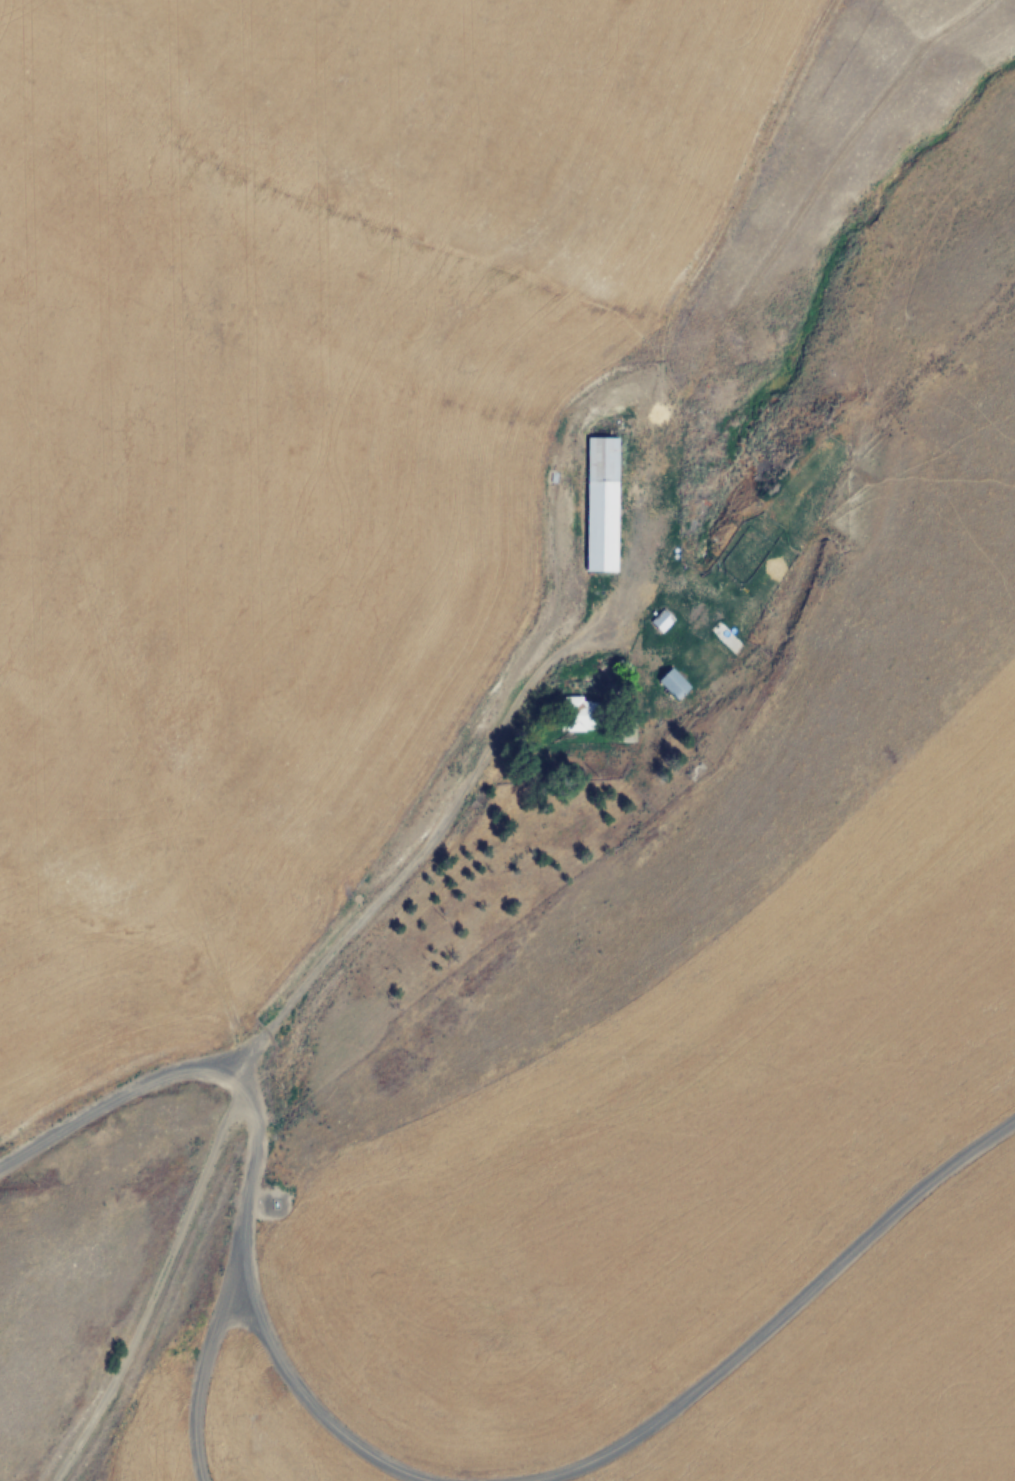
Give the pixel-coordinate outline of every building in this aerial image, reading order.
[(617,437),(586,437),(586,572),(617,572),(617,437)] [(649,623),(661,633),(674,619),(662,609),(649,623)] [(676,699),(689,686),(670,668),(657,681),(676,699)] [(583,696),(560,695),(559,730),(597,731),(598,702),(583,701),(583,696)]
